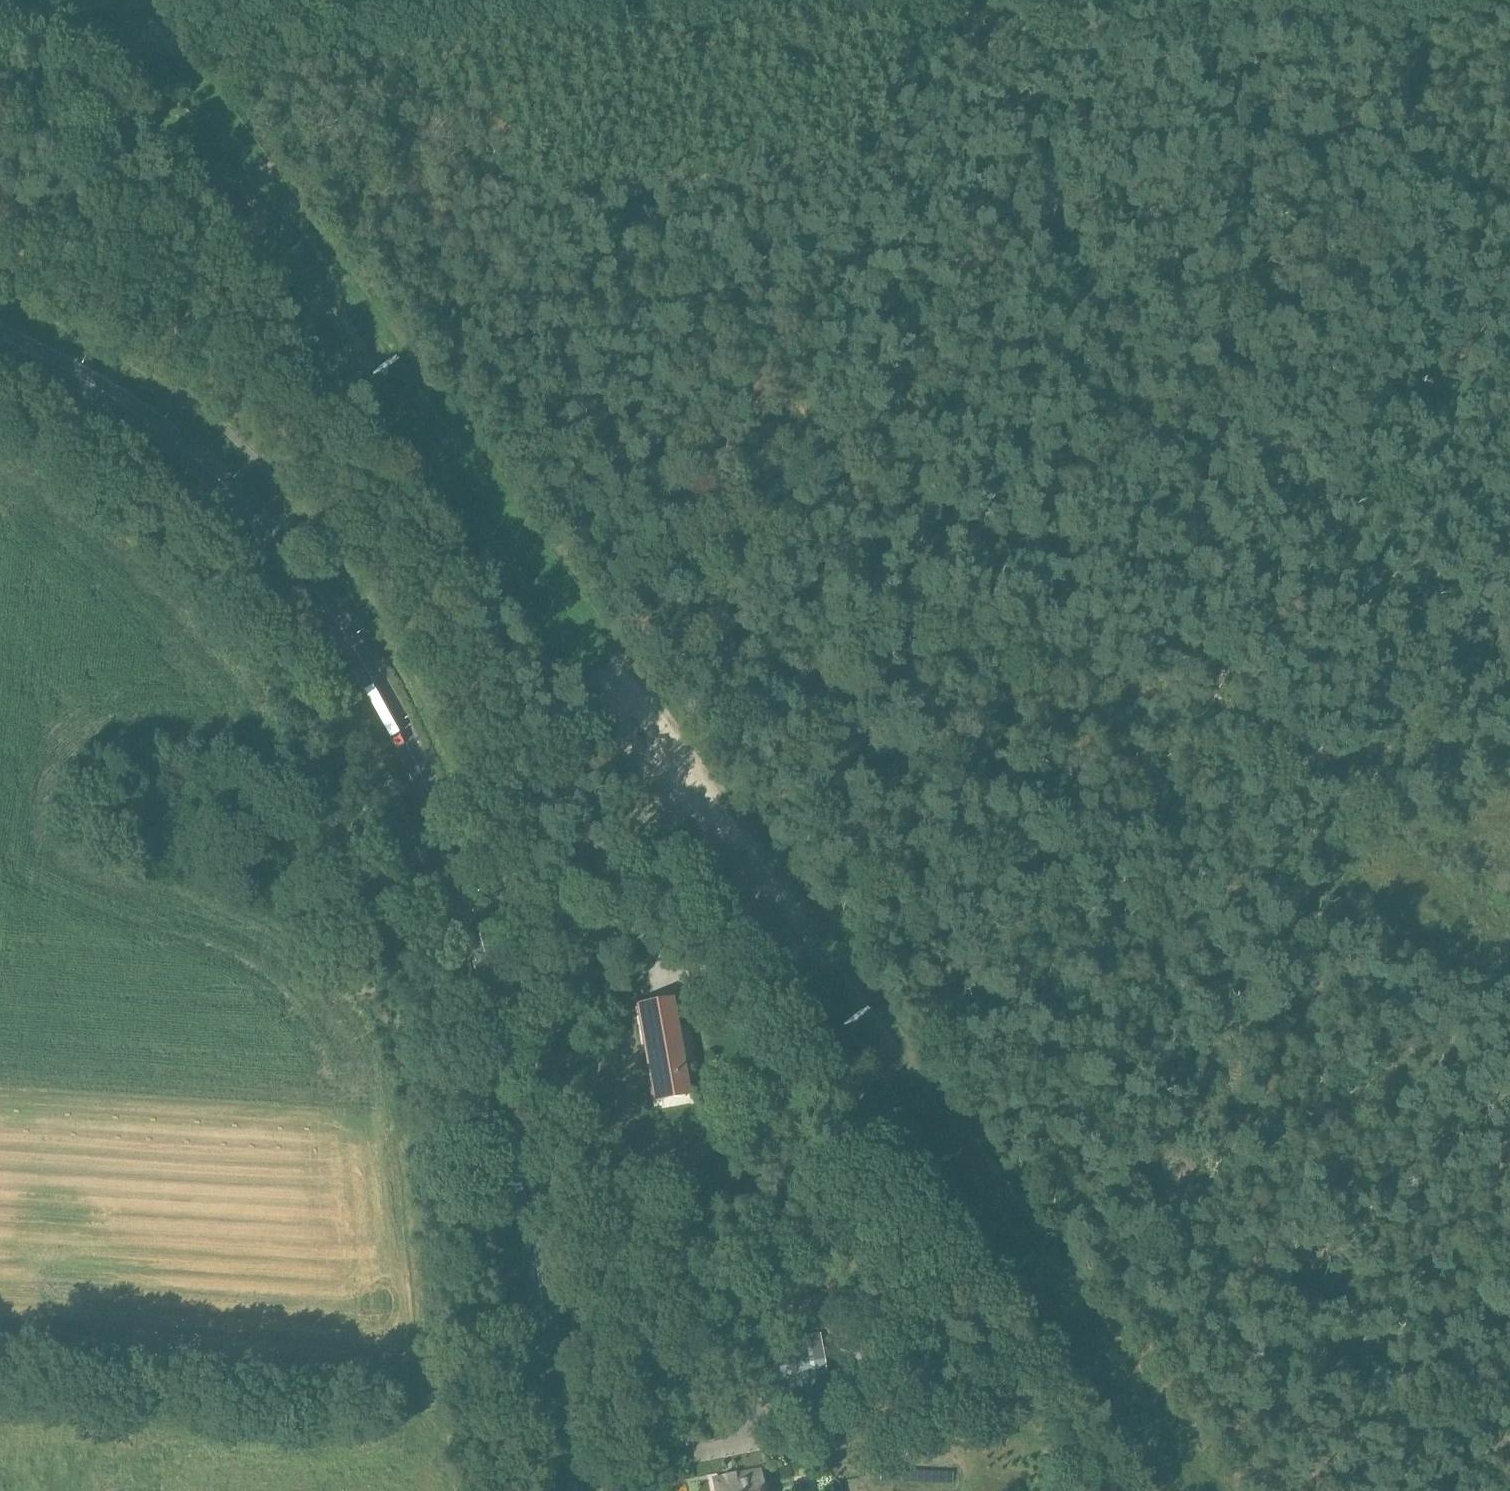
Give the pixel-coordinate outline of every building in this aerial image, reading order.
[(188,132),(198,128),(191,109),(181,112),(188,132)] [(642,774),(642,794),(664,793),(663,774),(642,774)] [(963,967),(973,960),(964,947),(954,954),(963,967)] [(670,1000),(636,1006),(653,1103),(688,1097),(670,1000)] [(819,1336),(762,1345),(770,1396),(827,1387),(819,1336)] [(712,1490),(762,1490),(759,1472),(710,1480),(712,1490)]
